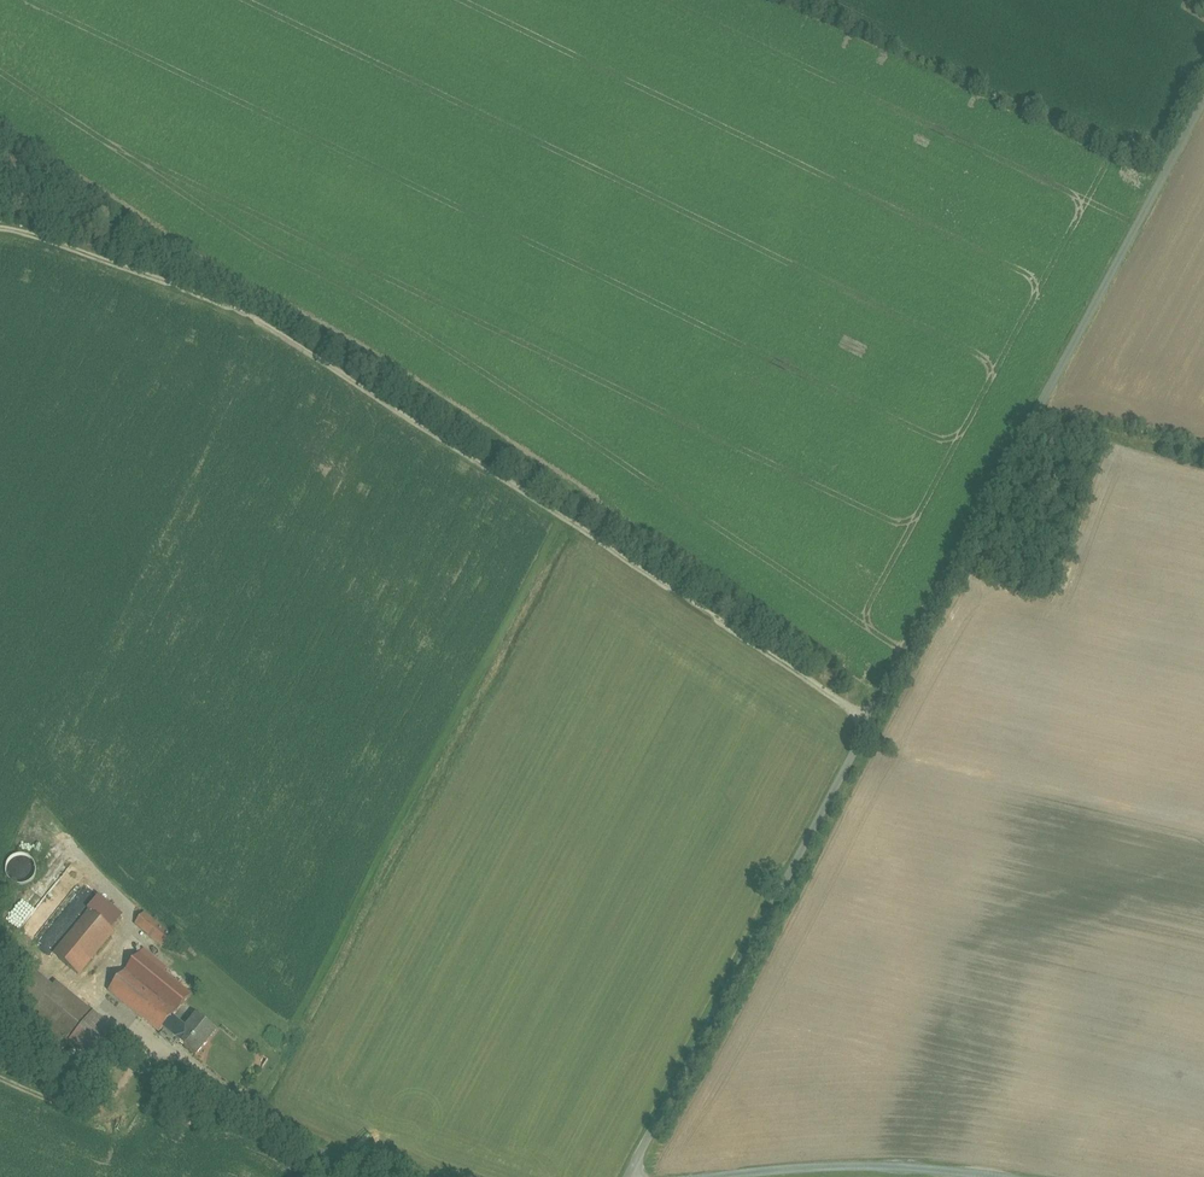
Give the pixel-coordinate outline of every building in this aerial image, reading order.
[(9,860),(5,864),(3,870),(4,876),(6,881),(11,885),(16,887),(22,886),(27,883),(31,879),(33,873),(32,868),(30,862),(25,859),(20,857),(14,857),(9,860)] [(90,911),(102,920),(107,914),(94,904),(89,910),(90,911)] [(114,932),(90,912),(54,955),(78,975),(114,932)] [(173,936),(144,913),(135,924),(164,948),(173,936)] [(191,995),(140,953),(109,991),(159,1033),(164,1028),(172,1018),(191,995)] [(94,1014),(56,982),(24,1021),(62,1052),(94,1014)] [(216,1031),(197,1016),(186,1029),(172,1018),(164,1028),(178,1039),(177,1040),(196,1055),(216,1031)] [(105,1019),(67,1064),(90,1082),(127,1038),(105,1019)] [(194,1111),(183,1107),(178,1121),(190,1125),(194,1111)]
